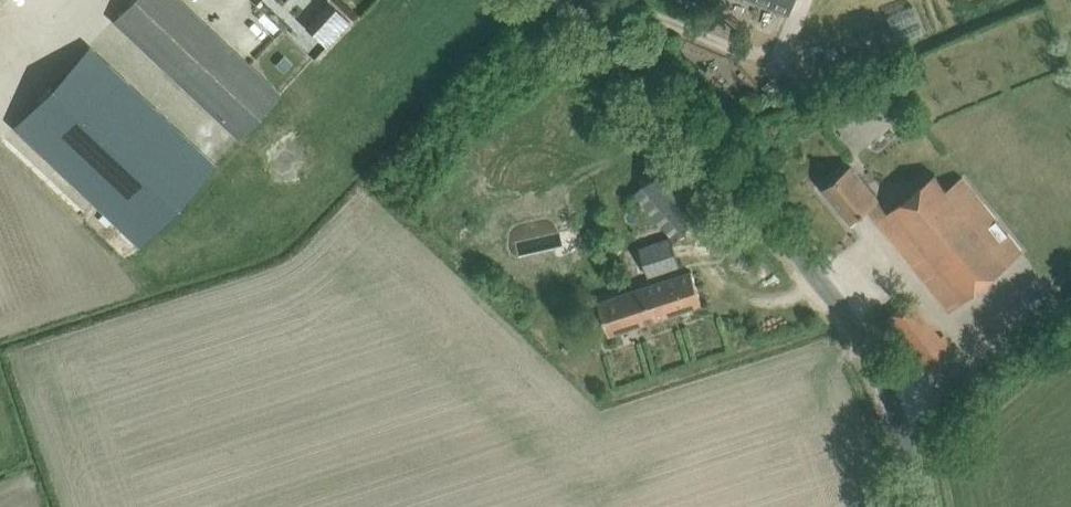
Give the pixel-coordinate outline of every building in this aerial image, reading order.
[(114,18),(239,136),(281,92),(184,0),(130,0),(114,18)] [(262,43),(263,44),(249,58),(269,78),(335,13),(322,0),(306,0),(262,43)] [(761,0),(789,12),(794,0),(760,0),(761,0)] [(89,45),(12,127),(144,251),(221,169),(89,45)] [(743,235),(676,157),(635,192),(674,237),(694,220),(722,253),(743,235)] [(853,163),(823,187),(851,222),(867,209),(950,311),(1024,252),(963,177),(949,189),(938,175),(892,212),(853,163)] [(208,191),(196,201),(210,217),(222,206),(208,191)] [(650,276),(682,265),(673,237),(640,248),(650,276)] [(608,333),(702,303),(692,271),(598,302),(608,333)] [(952,352),(911,300),(888,317),(929,369),(952,352)]
